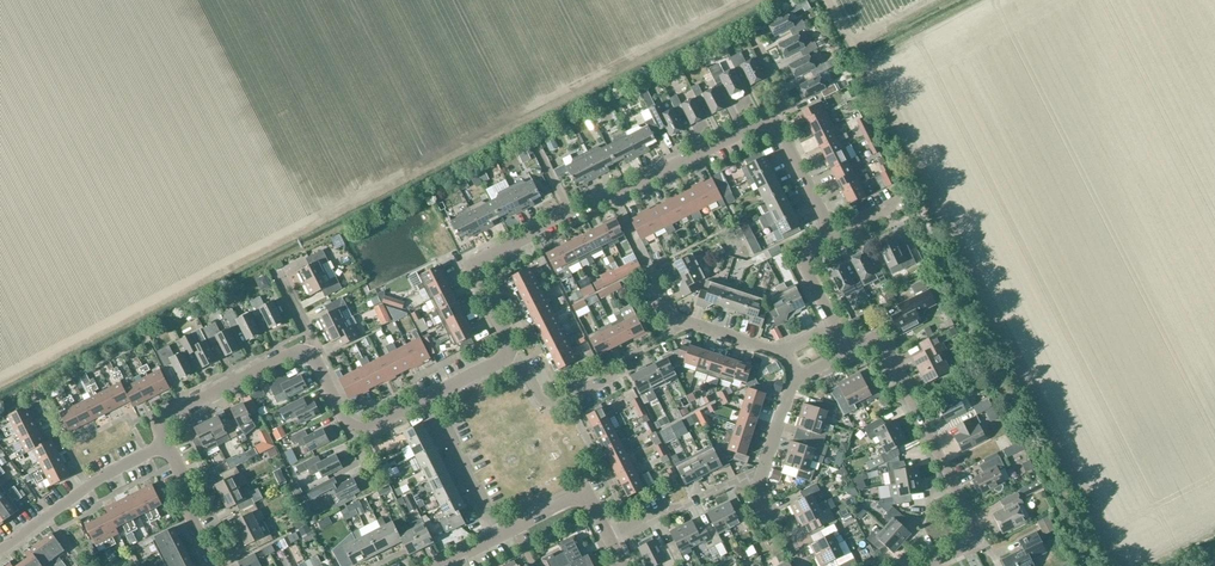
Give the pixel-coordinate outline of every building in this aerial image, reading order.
[(792,37),(806,30),(801,19),(792,23),(788,15),(768,25),(774,38),(789,30),(792,37)] [(809,37),(801,41),(799,36),(779,46),(785,58),(800,51),(803,57),(818,50),(815,43),(813,45),(809,37)] [(755,61),(746,65),(742,55),(730,61),(737,75),(744,72),(752,86),(764,80),(755,61)] [(818,59),(812,61),(809,57),(789,67),(796,80),(811,72),(814,78),(820,75),(828,71),(829,71),(826,65),(825,62),(821,65),(818,59)] [(834,58),(826,62),(829,69),(837,65),(834,58)] [(734,71),(725,75),(721,66),(709,71),(716,86),(723,83),(730,97),(731,97),(733,101),(736,102),(743,98),(744,95),(743,91),(734,71)] [(650,74),(653,80),(659,78),(656,71),(650,74)] [(801,88),(797,89),(802,99),(805,97),(806,99),(821,92),(824,98),(837,91),(835,86),(834,84),(828,71),(820,75),(820,77),(800,87),(801,88)] [(796,87),(810,80),(808,76),(794,83),(796,87)] [(649,111),(656,125),(656,124),(659,131),(665,128),(670,137),(683,131),(673,111),(665,116),(660,106),(656,107),(645,84),(637,88),(649,111)] [(705,101),(713,116),(725,109),(716,90),(703,96),(698,86),(691,90),(699,104),(705,101)] [(855,96),(852,89),(845,92),(849,99),(855,96)] [(684,112),(691,127),(704,120),(694,101),(682,107),(677,97),(670,101),(677,115),(684,112)] [(801,112),(807,124),(827,114),(821,102),(801,112)] [(641,106),(633,110),(637,120),(645,116),(641,106)] [(588,111),(582,115),(583,116),(585,121),(591,118),(589,113),(588,111)] [(638,127),(625,134),(638,158),(646,153),(644,150),(656,144),(649,128),(656,125),(649,111),(648,112),(652,118),(645,122),(647,127),(642,130),(638,128),(638,127)] [(827,114),(807,124),(813,136),(833,125),(827,114)] [(856,121),(859,127),(866,124),(863,118),(856,121)] [(833,125),(813,136),(819,147),(839,137),(839,136),(833,125)] [(819,147),(825,159),(845,148),(841,141),(848,138),(846,133),(839,136),(839,137),(819,147)] [(607,147),(616,165),(627,159),(628,162),(638,158),(625,134),(612,141),(613,142),(612,145),(607,147)] [(553,135),(546,139),(549,146),(556,143),(553,135)] [(867,144),(871,150),(877,147),(874,141),(867,144)] [(597,148),(585,154),(597,178),(606,174),(604,171),(616,165),(607,147),(601,150),(598,149),(597,148)] [(877,147),(871,150),(873,155),(880,152),(877,147)] [(845,148),(825,159),(831,170),(851,160),(850,159),(845,148)] [(761,152),(745,160),(747,166),(764,158),(761,152)] [(588,182),(597,178),(585,154),(572,160),(570,156),(562,160),(563,164),(554,169),(557,177),(567,171),(569,174),(568,177),(571,178),(575,185),(586,179),(588,182)] [(831,170),(837,182),(857,171),(853,164),(859,161),(857,156),(850,159),(851,160),(831,170)] [(747,166),(742,169),(748,181),(770,170),(764,158),(747,166)] [(729,163),(720,167),(723,175),(732,171),(729,163)] [(879,167),(882,172),(889,169),(888,169),(886,163),(879,167)] [(889,169),(882,172),(880,173),(887,187),(896,182),(889,169)] [(484,170),(479,173),(484,183),(489,180),(484,170)] [(754,183),(758,190),(775,181),(770,170),(748,181),(750,185),(754,183)] [(837,182),(842,193),(862,183),(869,179),(867,175),(860,178),(857,171),(837,182)] [(469,184),(476,180),(472,172),(464,176),(469,184)] [(720,173),(714,176),(720,189),(727,185),(720,173)] [(462,178),(456,181),(460,189),(466,186),(462,178)] [(698,186),(708,206),(717,201),(721,208),(725,206),(721,199),(722,199),(712,179),(698,186)] [(509,188),(522,212),(531,207),(529,204),(540,198),(532,181),(526,184),(523,183),(522,181),(509,188)] [(775,181),(758,190),(763,201),(763,202),(781,193),(775,181)] [(862,183),(842,193),(848,205),(868,195),(862,183)] [(720,189),(722,194),(729,190),(727,185),(720,189)] [(708,206),(698,186),(684,193),(698,220),(701,218),(698,211),(708,206)] [(496,199),(491,201),(500,219),(511,213),(512,217),(522,212),(509,188),(496,194),(497,196),(496,199)] [(671,200),(681,220),(691,215),(694,221),(698,220),(684,193),(671,200)] [(765,214),(765,215),(769,213),(787,204),(781,193),(763,202),(763,201),(759,203),(765,214)] [(657,207),(671,233),(675,231),(671,225),(681,220),(671,200),(657,207)] [(469,209),(481,233),(490,228),(488,225),(500,219),(491,201),(486,204),(482,203),(482,202),(469,209)] [(767,220),(771,227),(793,216),(787,204),(769,213),(765,215),(767,220)] [(671,233),(657,207),(644,213),(654,233),(664,228),(667,235),(671,233)] [(732,212),(734,217),(741,213),(738,208),(732,212)] [(481,233),(469,209),(457,215),(457,217),(456,219),(450,222),(459,240),(470,234),(472,237),(481,233)] [(654,233),(644,213),(630,221),(640,241),(641,240),(644,247),(648,245),(644,238),(654,233)] [(741,213),(734,217),(736,221),(743,218),(741,213)] [(793,216),(771,227),(773,232),(772,232),(777,243),(781,241),(784,239),(783,236),(799,228),(793,216)] [(604,225),(614,245),(619,242),(617,239),(624,235),(616,219),(613,221),(612,219),(607,221),(608,223),(604,225)] [(730,225),(726,219),(719,223),(722,229),(730,225)] [(740,227),(746,239),(753,236),(747,223),(740,227)] [(614,245),(604,225),(592,231),(600,247),(601,247),(608,244),(609,247),(614,245)] [(600,247),(592,231),(581,237),(591,257),(591,256),(603,250),(601,247),(600,247)] [(693,237),(696,243),(701,240),(699,235),(693,237)] [(569,243),(579,262),(587,259),(589,264),(594,262),(591,256),(591,257),(581,237),(569,243)] [(755,240),(748,243),(754,254),(761,251),(755,240)] [(909,250),(901,253),(895,240),(879,248),(892,275),(916,264),(909,250)] [(579,262),(569,243),(558,249),(568,269),(569,268),(579,263),(579,262)] [(572,276),(568,269),(558,249),(546,255),(560,282),(572,276)] [(311,265),(297,271),(304,284),(326,273),(332,270),(328,263),(322,250),(308,258),(311,265)] [(761,254),(765,261),(771,258),(768,250),(761,254)] [(432,255),(435,266),(446,263),(443,253),(432,255)] [(853,260),(851,261),(861,281),(864,286),(873,282),(875,286),(879,284),(885,281),(878,266),(871,269),(864,254),(862,255),(861,253),(851,258),(853,260)] [(674,264),(681,276),(702,265),(700,261),(697,260),(693,254),(674,264)] [(606,258),(610,264),(615,262),(612,255),(606,258)] [(757,256),(747,261),(744,269),(754,264),(755,266),(761,263),(757,256)] [(533,263),(536,269),(547,264),(544,257),(533,263)] [(279,264),(282,270),(292,265),(290,259),(279,264)] [(636,260),(624,266),(629,275),(641,269),(636,260)] [(702,265),(681,276),(683,280),(681,287),(678,288),(684,298),(698,291),(695,284),(706,278),(703,273),(704,269),(702,265)] [(857,277),(850,280),(842,265),(830,272),(843,298),(856,291),(857,295),(864,292),(857,277)] [(624,266),(613,271),(617,281),(629,275),(624,266)] [(424,288),(444,278),(438,267),(418,277),(421,283),(417,286),(419,291),(424,288)] [(508,281),(514,292),(536,281),(530,269),(508,281)] [(326,273),(304,284),(310,296),(324,289),(327,297),(342,289),(336,277),(332,270),(326,273)] [(617,281),(613,271),(602,277),(602,278),(606,286),(617,281)] [(255,287),(264,284),(261,274),(252,277),(255,287)] [(444,278),(424,288),(430,300),(450,290),(444,278)] [(597,290),(606,286),(602,278),(594,283),(597,290)] [(910,286),(915,296),(928,289),(922,279),(910,286)] [(717,306),(724,284),(720,282),(717,284),(711,282),(706,280),(704,287),(708,289),(707,294),(700,291),(695,306),(706,310),(707,308),(713,305),(717,306)] [(514,292),(520,304),(542,292),(536,281),(514,292)] [(607,288),(610,294),(622,288),(619,281),(607,288)] [(581,292),(584,298),(595,292),(591,284),(580,290),(581,292)] [(730,285),(724,284),(717,306),(730,310),(737,291),(731,289),(730,285)] [(784,284),(778,286),(794,316),(799,313),(800,311),(799,308),(804,306),(794,287),(789,290),(786,289),(784,284)] [(769,314),(776,328),(777,328),(786,323),(792,320),(793,317),(794,316),(778,286),(774,289),(777,294),(776,296),(770,299),(776,311),(769,314)] [(610,294),(607,288),(598,292),(601,299),(610,294)] [(904,311),(891,318),(900,335),(922,324),(917,314),(935,305),(935,304),(937,303),(940,302),(933,288),(930,289),(928,291),(901,304),(904,311)] [(243,295),(239,289),(233,292),(237,298),(243,295)] [(430,300),(436,311),(456,301),(450,290),(430,300)] [(737,291),(730,310),(743,315),(751,293),(746,291),(743,293),(737,291)] [(886,295),(885,296),(888,303),(895,300),(890,291),(885,293),(886,295)] [(520,304),(526,315),(548,304),(542,292),(520,304)] [(584,298),(581,292),(571,297),(574,303),(584,298)] [(751,293),(743,315),(748,316),(751,322),(750,325),(761,328),(766,313),(759,311),(763,299),(757,297),(755,294),(751,293)] [(382,303),(396,307),(399,300),(384,295),(382,303)] [(377,296),(372,299),(375,305),(381,302),(377,296)] [(563,296),(558,299),(561,305),(566,302),(563,296)] [(259,297),(247,303),(254,317),(262,313),(270,328),(282,322),(278,315),(280,314),(281,313),(278,308),(277,308),(275,308),(272,302),(264,306),(259,297)] [(589,297),(584,299),(587,306),(588,307),(593,305),(592,304),(589,297)] [(331,312),(317,319),(323,331),(352,317),(348,310),(342,298),(327,305),(331,312)] [(572,305),(575,312),(587,306),(584,299),(572,305)] [(399,300),(396,307),(402,309),(405,302),(399,300)] [(456,301),(436,311),(431,313),(433,318),(438,316),(442,323),(462,313),(456,301)] [(382,304),(373,308),(376,313),(384,309),(382,304)] [(554,315),(548,304),(526,315),(531,327),(554,315)] [(619,312),(632,338),(636,336),(638,339),(648,334),(642,323),(640,324),(631,306),(619,312)] [(249,314),(238,319),(232,308),(224,312),(232,328),(239,324),(247,340),(259,334),(249,314)] [(422,318),(418,311),(411,314),(415,322),(422,318)] [(617,321),(611,324),(610,324),(621,344),(632,338),(619,312),(618,312),(619,313),(614,315),(617,321)] [(442,323),(447,334),(467,324),(462,313),(442,323)] [(559,327),(554,315),(531,327),(537,338),(559,327)] [(352,317),(323,331),(330,344),(337,340),(340,347),(361,337),(356,326),(357,324),(353,316),(352,317)] [(856,326),(862,323),(859,317),(852,320),(856,326)] [(422,318),(415,322),(421,333),(429,330),(423,318),(422,318)] [(228,330),(221,333),(216,323),(204,329),(212,344),(218,341),(226,356),(238,350),(228,330)] [(605,342),(609,350),(621,344),(610,324),(611,324),(610,323),(598,329),(599,330),(605,342)] [(467,324),(447,334),(439,338),(442,343),(450,339),(454,347),(474,336),(467,324)] [(559,327),(537,338),(543,350),(565,339),(559,327)] [(782,338),(777,328),(776,328),(770,331),(775,341),(782,338)] [(947,339),(954,335),(950,329),(944,332),(947,339)] [(192,334),(180,340),(188,355),(195,352),(203,368),(215,361),(205,342),(199,330),(192,334)] [(605,342),(599,330),(587,336),(597,356),(609,350),(605,342)] [(406,346),(416,365),(430,358),(420,339),(416,332),(412,334),(416,341),(406,346)] [(424,339),(427,345),(433,342),(430,335),(424,339)] [(945,349),(941,342),(937,335),(919,345),(924,353),(912,359),(925,383),(949,371),(939,352),(945,349)] [(363,340),(366,347),(372,344),(368,337),(363,340)] [(543,350),(549,361),(560,356),(571,350),(565,339),(543,350)] [(672,353),(679,366),(685,364),(696,367),(702,350),(689,346),(691,342),(684,340),(680,351),(678,350),(672,353)] [(674,341),(669,344),(673,350),(678,348),(674,341)] [(433,342),(427,345),(431,355),(438,351),(433,342)] [(586,343),(580,346),(583,352),(588,349),(586,343)] [(393,344),(389,346),(403,372),(416,365),(406,346),(396,351),(393,344)] [(182,353),(175,357),(169,345),(157,351),(165,367),(172,363),(180,379),(192,373),(182,353)] [(379,359),(389,379),(403,372),(389,346),(385,348),(389,354),(379,359)] [(571,350),(560,356),(566,367),(577,361),(571,350)] [(695,372),(707,376),(714,354),(702,350),(696,367),(695,372)] [(580,356),(584,363),(594,357),(591,351),(580,356)] [(679,366),(672,353),(672,352),(665,356),(667,359),(655,366),(665,386),(669,384),(671,381),(677,377),(673,370),(679,366)] [(714,354),(707,376),(719,380),(726,358),(714,354)] [(560,356),(549,361),(555,373),(566,367),(560,356)] [(366,357),(362,359),(376,386),(389,379),(379,359),(369,364),(366,357)] [(726,358),(719,380),(732,384),(733,380),(739,362),(726,358)] [(352,373),(362,393),(376,386),(362,359),(359,361),(362,368),(352,373)] [(769,365),(773,372),(781,368),(777,361),(769,365)] [(739,362),(733,380),(746,384),(747,386),(757,381),(755,378),(759,365),(752,363),(751,367),(739,362)] [(660,389),(665,386),(655,366),(642,372),(651,390),(652,390),(657,387),(660,389)] [(160,371),(148,378),(157,396),(170,390),(160,371)] [(362,393),(352,373),(342,378),(339,371),(335,373),(339,380),(338,380),(348,400),(362,393)] [(651,390),(642,372),(630,378),(644,405),(649,403),(648,402),(656,398),(652,390),(651,390)] [(848,379),(860,401),(867,398),(869,403),(880,397),(873,384),(867,387),(859,373),(848,379)] [(86,374),(81,376),(85,385),(90,382),(89,380),(86,374)] [(300,376),(287,382),(283,374),(267,382),(274,397),(284,392),(287,399),(307,388),(300,376)] [(148,378),(136,384),(145,402),(157,396),(148,378)] [(784,381),(778,379),(775,389),(781,391),(784,381)] [(860,401),(848,379),(837,384),(844,398),(837,402),(845,415),(857,409),(854,404),(860,401)] [(744,401),(761,407),(765,394),(770,395),(772,388),(758,383),(757,381),(747,386),(748,388),(744,401)] [(108,390),(118,409),(130,403),(124,390),(121,383),(108,390)] [(124,390),(130,403),(133,409),(145,402),(136,384),(124,390)] [(97,396),(95,391),(92,385),(88,387),(90,393),(89,393),(91,398),(84,402),(94,421),(106,415),(96,396),(97,396)] [(62,387),(57,389),(61,397),(66,394),(62,387)] [(253,389),(248,392),(252,401),(257,398),(253,389)] [(96,396),(106,415),(118,409),(108,390),(97,396),(96,396)] [(722,399),(728,395),(725,390),(719,393),(722,399)] [(689,402),(695,399),(692,394),(687,397),(689,402)] [(713,401),(710,395),(703,398),(706,404),(713,401)] [(731,401),(728,395),(722,399),(725,404),(731,401)] [(631,401),(634,407),(641,403),(638,397),(631,401)] [(320,414),(314,401),(307,405),(303,398),(280,410),(286,421),(296,416),(300,424),(320,414)] [(959,399),(939,409),(946,422),(966,412),(959,399)] [(988,400),(973,408),(977,416),(985,411),(992,408),(988,400)] [(744,401),(740,413),(757,419),(761,407),(744,401)] [(72,408),(82,427),(94,421),(84,402),(72,408)] [(803,404),(800,416),(824,424),(824,423),(826,417),(831,419),(835,406),(820,402),(818,409),(803,404)] [(66,411),(59,414),(69,434),(82,427),(72,408),(73,408),(70,403),(66,405),(64,406),(66,411)] [(641,403),(634,407),(640,417),(647,414),(641,403)] [(229,423),(236,438),(237,437),(239,441),(246,437),(246,436),(255,427),(253,422),(252,422),(243,404),(231,410),(235,419),(229,423)] [(714,404),(708,407),(711,413),(717,410),(714,404)] [(2,429),(5,433),(31,420),(25,407),(7,417),(10,423),(7,424),(8,426),(2,429)] [(586,416),(592,428),(609,420),(608,420),(615,416),(612,411),(606,414),(602,408),(586,416)] [(681,411),(683,416),(689,413),(687,408),(681,411)] [(701,410),(695,413),(698,420),(702,427),(711,423),(707,415),(704,416),(701,410)] [(673,413),(677,420),(681,418),(677,411),(673,413)] [(698,420),(695,413),(687,417),(690,424),(698,420)] [(757,419),(740,413),(736,426),(753,431),(757,419)] [(824,424),(800,416),(796,428),(810,433),(808,439),(823,444),(827,432),(831,434),(834,426),(824,423),(824,424)] [(956,437),(963,451),(985,440),(978,426),(981,425),(976,416),(957,426),(961,434),(956,437)] [(236,438),(229,423),(222,426),(218,417),(206,423),(218,447),(236,438)] [(666,417),(659,420),(662,427),(669,423),(666,417)] [(643,424),(646,430),(653,426),(650,420),(649,420),(648,419),(643,422),(644,424),(643,424)] [(877,436),(880,442),(901,432),(895,420),(882,426),(879,420),(879,419),(863,428),(867,435),(869,440),(877,436)] [(31,420),(5,433),(6,437),(12,434),(13,436),(16,434),(20,441),(38,432),(31,420)] [(592,428),(598,440),(614,432),(609,420),(592,428)] [(671,426),(677,438),(688,433),(682,420),(671,426)] [(404,434),(409,445),(428,435),(422,423),(412,428),(409,422),(392,431),(396,438),(404,434)] [(218,447),(206,423),(194,429),(199,438),(192,441),(200,456),(218,447)] [(653,426),(646,430),(649,435),(655,431),(653,426)] [(665,444),(677,438),(671,426),(659,432),(665,444)] [(727,429),(725,436),(749,443),(753,431),(736,426),(734,431),(727,429)] [(274,430),(279,440),(285,437),(280,427),(274,430)] [(267,429),(260,433),(263,438),(269,435),(267,429)] [(305,445),(309,452),(329,442),(322,429),(308,437),(304,430),(289,438),(293,445),(297,442),(300,447),(305,445)] [(44,443),(38,432),(20,441),(23,447),(21,450),(23,454),(44,444),(44,443)] [(614,432),(598,440),(604,451),(620,443),(614,432)] [(901,432),(880,442),(883,448),(878,451),(884,463),(898,456),(897,456),(894,450),(907,443),(901,432)] [(409,445),(416,457),(435,447),(428,435),(409,445)] [(749,443),(725,436),(724,441),(730,443),(727,451),(735,453),(733,459),(747,464),(749,457),(745,456),(749,443)] [(787,454),(811,461),(812,460),(822,464),(824,457),(819,455),(823,444),(808,439),(806,446),(791,442),(787,454)] [(44,444),(32,450),(38,462),(56,453),(50,440),(44,443),(44,444)] [(604,451),(610,463),(626,455),(631,452),(625,441),(620,443),(604,451)] [(655,447),(657,452),(664,449),(661,443),(655,447)] [(1003,450),(1006,457),(1015,452),(1012,446),(1003,450)] [(315,457),(326,452),(323,447),(313,451),(315,457)] [(416,457),(422,469),(441,460),(435,447),(416,457)] [(269,451),(266,452),(268,454),(271,456),(274,457),(277,455),(274,448),(269,451)] [(699,452),(710,473),(721,467),(723,470),(730,467),(722,451),(716,455),(712,448),(706,451),(703,449),(699,452)] [(246,453),(249,459),(257,455),(254,449),(246,453)] [(278,459),(288,459),(288,449),(279,449),(278,459)] [(664,449),(657,452),(660,458),(667,454),(664,449)] [(651,452),(642,454),(643,461),(653,459),(651,452)] [(688,460),(697,479),(710,473),(699,452),(694,454),(693,458),(688,460)] [(56,453),(38,462),(41,468),(39,471),(41,475),(41,476),(44,474),(63,465),(56,453)] [(811,461),(787,454),(783,465),(798,470),(796,477),(810,482),(814,470),(809,468),(811,461)] [(319,471),(322,478),(342,468),(335,455),(321,463),(317,456),(296,467),(299,473),(307,469),(307,470),(308,469),(311,475),(319,471)] [(626,455),(610,463),(616,474),(632,466),(626,455)] [(697,479),(688,460),(682,463),(679,462),(675,455),(671,458),(685,485),(697,479)] [(289,460),(291,464),(299,460),(296,456),(289,460)] [(231,457),(227,460),(231,469),(236,466),(231,457)] [(975,480),(972,482),(978,493),(981,492),(983,494),(992,489),(993,492),(997,493),(1000,491),(1002,487),(1000,485),(1004,483),(998,472),(1004,468),(998,457),(984,464),(987,471),(974,478),(975,480)] [(1016,460),(1019,470),(1027,468),(1024,458),(1016,460)] [(441,460),(422,469),(428,481),(447,472),(441,460)] [(902,462),(887,465),(888,473),(891,485),(919,480),(917,467),(902,469),(901,463),(902,462)] [(63,465),(44,474),(51,487),(69,477),(63,465)] [(616,474),(622,486),(638,478),(637,477),(632,466),(616,474)] [(216,486),(221,498),(240,489),(234,477),(239,474),(236,467),(221,475),(224,482),(216,486)] [(828,471),(826,472),(828,476),(836,471),(839,470),(829,467),(828,471)] [(217,468),(210,471),(214,478),(221,475),(217,468)] [(281,475),(278,468),(272,471),(274,475),(278,476),(281,475)] [(673,468),(667,471),(669,476),(670,476),(676,473),(673,468)] [(774,469),(771,480),(777,482),(781,471),(774,469)] [(428,481),(434,494),(453,484),(456,483),(451,474),(449,475),(447,472),(428,481)] [(638,478),(622,486),(627,498),(644,490),(655,484),(649,472),(638,478)] [(862,475),(854,479),(858,490),(866,487),(862,475)] [(675,478),(667,482),(671,490),(679,486),(675,478)] [(333,489),(339,502),(359,492),(353,479),(334,489),(329,480),(306,492),(310,500),(333,489)] [(919,480),(891,485),(888,485),(890,498),(892,497),(894,505),(909,502),(908,502),(907,495),(921,493),(919,480)] [(297,483),(290,487),(294,497),(302,493),(297,483)] [(434,494),(440,506),(459,496),(453,484),(434,494)] [(789,506),(795,517),(818,506),(817,505),(814,499),(822,496),(816,484),(800,492),(803,499),(789,506)] [(140,491),(155,521),(160,518),(156,509),(162,506),(152,485),(140,491)] [(0,486),(0,487),(0,505),(18,493),(14,487),(8,491),(9,493),(7,495),(0,486)] [(383,489),(385,494),(392,491),(389,486),(383,489)] [(1030,495),(1026,487),(1019,490),(1023,499),(1030,495)] [(395,491),(398,497),(403,495),(400,488),(395,491)] [(240,511),(254,504),(263,499),(258,489),(244,496),(240,489),(221,498),(227,510),(237,505),(240,511)] [(289,496),(286,489),(280,492),(284,498),(289,496)] [(385,494),(383,489),(377,492),(380,497),(385,494)] [(129,497),(139,517),(145,514),(150,524),(155,521),(140,491),(129,497)] [(18,493),(0,505),(0,526),(3,524),(2,523),(18,511),(12,502),(14,500),(16,503),(22,498),(18,493)] [(409,495),(403,498),(405,501),(406,505),(407,507),(413,504),(409,495)] [(413,497),(416,503),(421,500),(419,495),(413,497)] [(1006,509),(993,515),(1002,533),(1024,522),(1024,521),(1028,519),(1021,505),(1016,495),(1002,502),(1006,509)] [(423,524),(425,528),(458,512),(459,512),(465,508),(459,496),(440,506),(442,508),(437,511),(433,515),(428,519),(426,516),(421,518),(423,524)] [(139,517),(129,497),(117,503),(132,533),(137,530),(133,520),(139,517)] [(405,501),(403,498),(397,501),(400,508),(406,505),(405,501)] [(421,500),(416,503),(419,509),(424,506),(421,500)] [(352,504),(355,510),(356,509),(360,516),(365,513),(359,501),(352,504)] [(818,506),(795,517),(801,528),(815,521),(818,528),(834,520),(828,508),(825,501),(817,505),(818,506)] [(718,508),(729,529),(740,523),(744,531),(752,527),(742,508),(736,511),(734,508),(732,508),(729,502),(718,508)] [(105,509),(108,514),(116,529),(116,528),(122,526),(127,535),(132,533),(117,503),(105,509)] [(234,522),(240,534),(258,525),(258,524),(252,513),(258,510),(254,504),(240,511),(243,518),(234,522)] [(355,510),(352,504),(346,507),(349,513),(355,510)] [(343,516),(349,513),(346,507),(345,505),(339,507),(343,516)] [(858,515),(863,509),(859,505),(854,511),(858,515)] [(884,528),(902,544),(911,534),(903,527),(906,520),(905,519),(892,507),(884,517),(884,519),(888,524),(884,528)] [(704,527),(714,546),(722,542),(718,535),(729,529),(718,508),(707,513),(712,524),(704,527)] [(846,508),(838,512),(841,518),(843,517),(849,514),(846,508)] [(458,512),(425,528),(430,538),(431,538),(444,531),(445,534),(465,524),(459,512),(458,512)] [(116,529),(108,514),(97,520),(110,547),(116,544),(112,538),(119,534),(116,528),(116,529)] [(849,514),(843,517),(845,522),(852,519),(850,514),(849,514)] [(381,529),(380,529),(389,548),(401,542),(399,537),(400,536),(393,522),(386,526),(382,517),(377,520),(381,529)] [(1043,532),(1053,527),(1047,517),(1038,522),(1043,532)] [(321,528),(327,526),(323,518),(318,521),(321,528)] [(430,538),(425,528),(423,524),(421,518),(420,518),(408,524),(412,530),(421,549),(434,543),(431,538),(430,538)] [(301,519),(293,523),(296,529),(304,525),(301,519)] [(110,547),(97,520),(85,526),(95,546),(102,543),(105,550),(110,547)] [(258,525),(240,534),(246,546),(255,541),(258,548),(273,540),(270,534),(270,533),(264,521),(258,524),(258,525)] [(692,521),(680,527),(691,548),(702,542),(706,550),(714,546),(704,527),(697,531),(692,521)] [(579,526),(582,531),(589,528),(586,523),(579,526)] [(298,528),(302,536),(310,532),(306,524),(298,528)] [(809,545),(815,556),(837,545),(837,544),(834,538),(839,536),(833,524),(820,531),(823,538),(809,545)] [(691,548),(680,527),(669,532),(674,541),(666,545),(676,565),(684,562),(680,554),(691,548)] [(165,565),(193,565),(174,528),(151,539),(165,565)] [(902,544),(884,528),(881,532),(876,528),(872,533),(866,540),(878,550),(878,549),(882,544),(893,554),(902,544)] [(352,533),(356,541),(365,560),(377,554),(368,535),(362,538),(358,529),(352,533)] [(380,529),(368,535),(377,554),(389,548),(380,529)] [(399,537),(401,542),(409,556),(421,549),(412,530),(400,536),(399,537)] [(1045,553),(1035,534),(1019,542),(1024,551),(1002,561),(1004,565),(1032,565),(1030,561),(1045,553)] [(41,542),(54,560),(57,565),(58,565),(64,565),(61,561),(58,557),(64,552),(52,535),(41,542)] [(295,542),(291,536),(286,538),(290,545),(295,542)] [(564,553),(570,564),(582,559),(582,558),(577,548),(579,547),(574,537),(559,544),(564,553)] [(286,538),(279,542),(283,550),(291,547),(290,545),(286,538)] [(666,545),(659,549),(654,540),(653,541),(651,538),(638,544),(640,547),(638,548),(647,565),(655,565),(660,563),(662,565),(675,565),(676,565),(666,545)] [(815,556),(820,565),(823,565),(834,560),(837,565),(840,565),(854,559),(848,547),(845,540),(837,544),(837,545),(815,556)] [(334,552),(342,565),(348,565),(352,564),(353,565),(365,560),(356,541),(334,552)] [(30,550),(42,565),(45,565),(54,560),(41,542),(40,543),(30,550)] [(742,555),(749,552),(745,544),(738,546),(742,555)] [(921,544),(915,564),(922,565),(924,565),(930,546),(921,544)] [(270,555),(267,548),(262,551),(265,557),(270,555)] [(30,550),(28,551),(27,549),(23,552),(28,559),(21,563),(23,565),(42,565),(30,550)] [(780,562),(786,559),(782,552),(776,555),(780,562)] [(570,564),(564,553),(556,557),(555,554),(543,560),(546,565),(567,565),(570,564)] [(570,564),(571,565),(596,565),(590,554),(582,558),(582,559),(570,564)] [(239,565),(249,565),(253,564),(254,565),(260,565),(255,555),(238,563),(239,565)] [(306,565),(328,565),(326,563),(322,565),(317,555),(312,558),(304,562),(306,565)]
